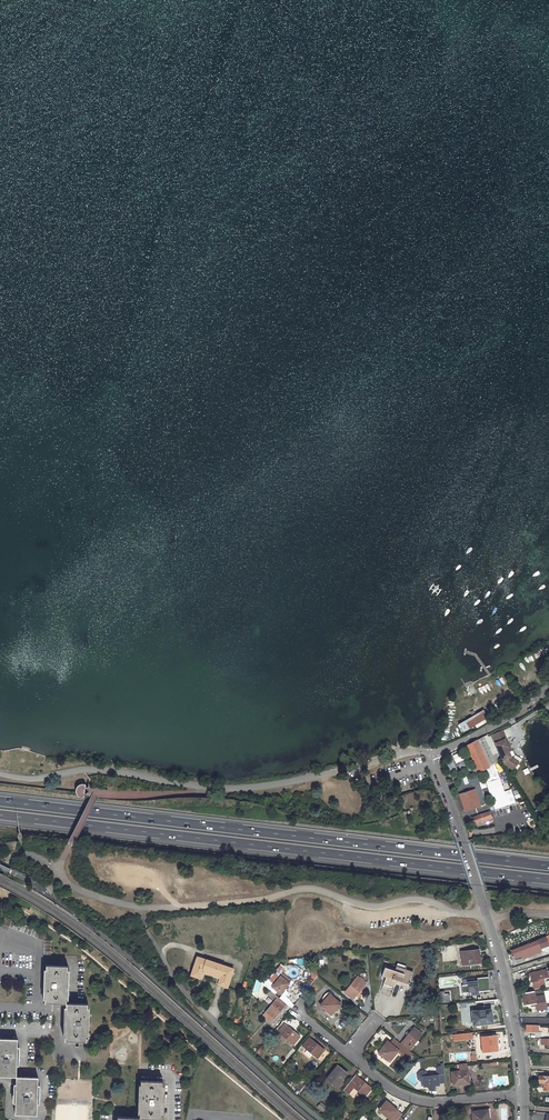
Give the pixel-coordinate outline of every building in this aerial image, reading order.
[(486,709),(457,724),(462,734),(491,718),(486,709)] [(507,739),(504,731),(493,736),(504,763),(510,768),(515,761),(516,761),(511,757),(509,752),(507,748),(508,748),(505,740),(507,739)] [(493,766),(493,765),(501,762),(489,734),(467,746),(479,773),(482,771),(493,766)] [(453,754),(456,762),(467,758),(464,751),(453,754)] [(513,770),(519,764),(515,761),(510,768),(513,770)] [(464,776),(465,784),(480,781),(478,773),(464,776)] [(479,781),(458,788),(465,811),(486,804),(479,781)] [(81,797),(83,798),(84,787),(85,785),(82,785),(80,785),(79,786),(78,787),(77,789),(76,790),(76,792),(77,794),(79,796),(81,797)] [(474,817),(477,827),(487,824),(487,823),(492,821),(491,818),(492,818),(490,812),(474,817)] [(522,927),(511,932),(516,945),(525,942),(522,932),(524,932),(522,927)] [(541,951),(540,949),(548,945),(548,935),(531,942),(531,943),(512,951),(514,957),(524,953),(525,958),(541,951)] [(480,963),(478,951),(462,953),(464,965),(480,963)] [(235,969),(199,957),(193,976),(202,979),(204,972),(205,969),(223,975),(222,978),(220,984),(229,987),(235,969)] [(535,960),(519,965),(522,972),(537,967),(535,960)] [(66,1004),(66,1003),(67,966),(46,965),(45,982),(44,1003),(66,1004)] [(396,981),(397,981),(401,982),(403,977),(409,979),(410,980),(410,978),(412,972),(396,967),(395,970),(385,967),(382,976),(386,977),(383,985),(393,989),(396,981)] [(204,972),(222,978),(223,975),(205,969),(204,972)] [(546,969),(530,973),(532,982),(531,982),(532,985),(534,985),(535,988),(545,986),(543,979),(548,977),(548,973),(547,973),(546,969)] [(280,977),(282,978),(289,984),(291,981),(282,974),(280,977)] [(475,977),(476,991),(488,990),(487,976),(475,977)] [(362,988),(366,983),(358,977),(344,993),(353,999),(356,996),(359,992),(362,993),(364,990),(362,988)] [(289,984),(282,978),(277,983),(276,982),(272,987),(280,994),(289,984)] [(464,979),(464,984),(460,984),(460,994),(475,993),(475,979),(464,979)] [(543,990),(533,991),(521,993),(524,1005),(535,1004),(536,1010),(546,1009),(543,990)] [(274,1019),(286,1004),(270,991),(267,995),(275,1001),(266,1012),(274,1019)] [(322,1000),(324,1002),(320,1005),(331,1015),(340,1004),(333,997),(334,996),(330,992),(329,992),(326,994),(324,996),(323,998),(322,1000)] [(87,1004),(83,1004),(66,1003),(66,1004),(65,1023),(65,1041),(86,1042),(87,1004)] [(491,1009),(484,1010),(472,1012),(473,1025),(492,1023),(491,1009)] [(264,1014),(272,1021),(274,1019),(266,1012),(264,1014)] [(446,1025),(447,1030),(463,1026),(461,1021),(446,1025)] [(300,1037),(284,1024),(278,1032),(273,1038),(277,1042),(282,1036),(285,1038),(293,1045),(300,1037)] [(414,1027),(401,1044),(404,1046),(409,1050),(422,1034),(414,1027)] [(451,1034),(452,1041),(471,1038),(470,1031),(451,1034)] [(481,1037),(483,1052),(501,1050),(500,1043),(499,1043),(498,1038),(496,1038),(496,1035),(481,1037)] [(309,1038),(302,1046),(317,1058),(322,1062),(329,1054),(309,1038)] [(0,1039),(0,1076),(16,1077),(17,1040),(0,1039)] [(400,1053),(404,1048),(393,1039),(390,1044),(398,1051),(400,1053)] [(398,1051),(390,1044),(387,1042),(378,1053),(390,1062),(398,1051)] [(407,1058),(411,1053),(404,1048),(400,1053),(407,1058)] [(451,1072),(453,1085),(469,1084),(468,1070),(467,1070),(466,1065),(456,1066),(457,1072),(451,1072)] [(331,1077),(338,1068),(337,1066),(329,1076),(331,1077)] [(329,1076),(326,1080),(336,1087),(346,1074),(338,1068),(331,1077),(329,1076)] [(445,1074),(422,1077),(423,1087),(439,1085),(438,1083),(445,1083),(445,1074)] [(365,1097),(372,1088),(355,1075),(343,1090),(348,1094),(354,1088),(365,1097)] [(543,1090),(548,1090),(548,1076),(539,1076),(538,1082),(541,1082),(541,1085),(543,1085),(543,1090)] [(36,1115),(38,1078),(16,1077),(15,1097),(15,1114),(36,1115)] [(140,1081),(139,1118),(161,1119),(162,1099),(162,1081),(140,1081)] [(400,1117),(403,1114),(397,1110),(393,1107),(394,1107),(386,1101),(379,1110),(390,1119),(398,1119),(400,1117)] [(317,1107),(324,1112),(327,1108),(321,1102),(317,1107)] [(478,1111),(472,1112),(473,1119),(489,1119),(488,1111),(478,1113),(478,1111)]
